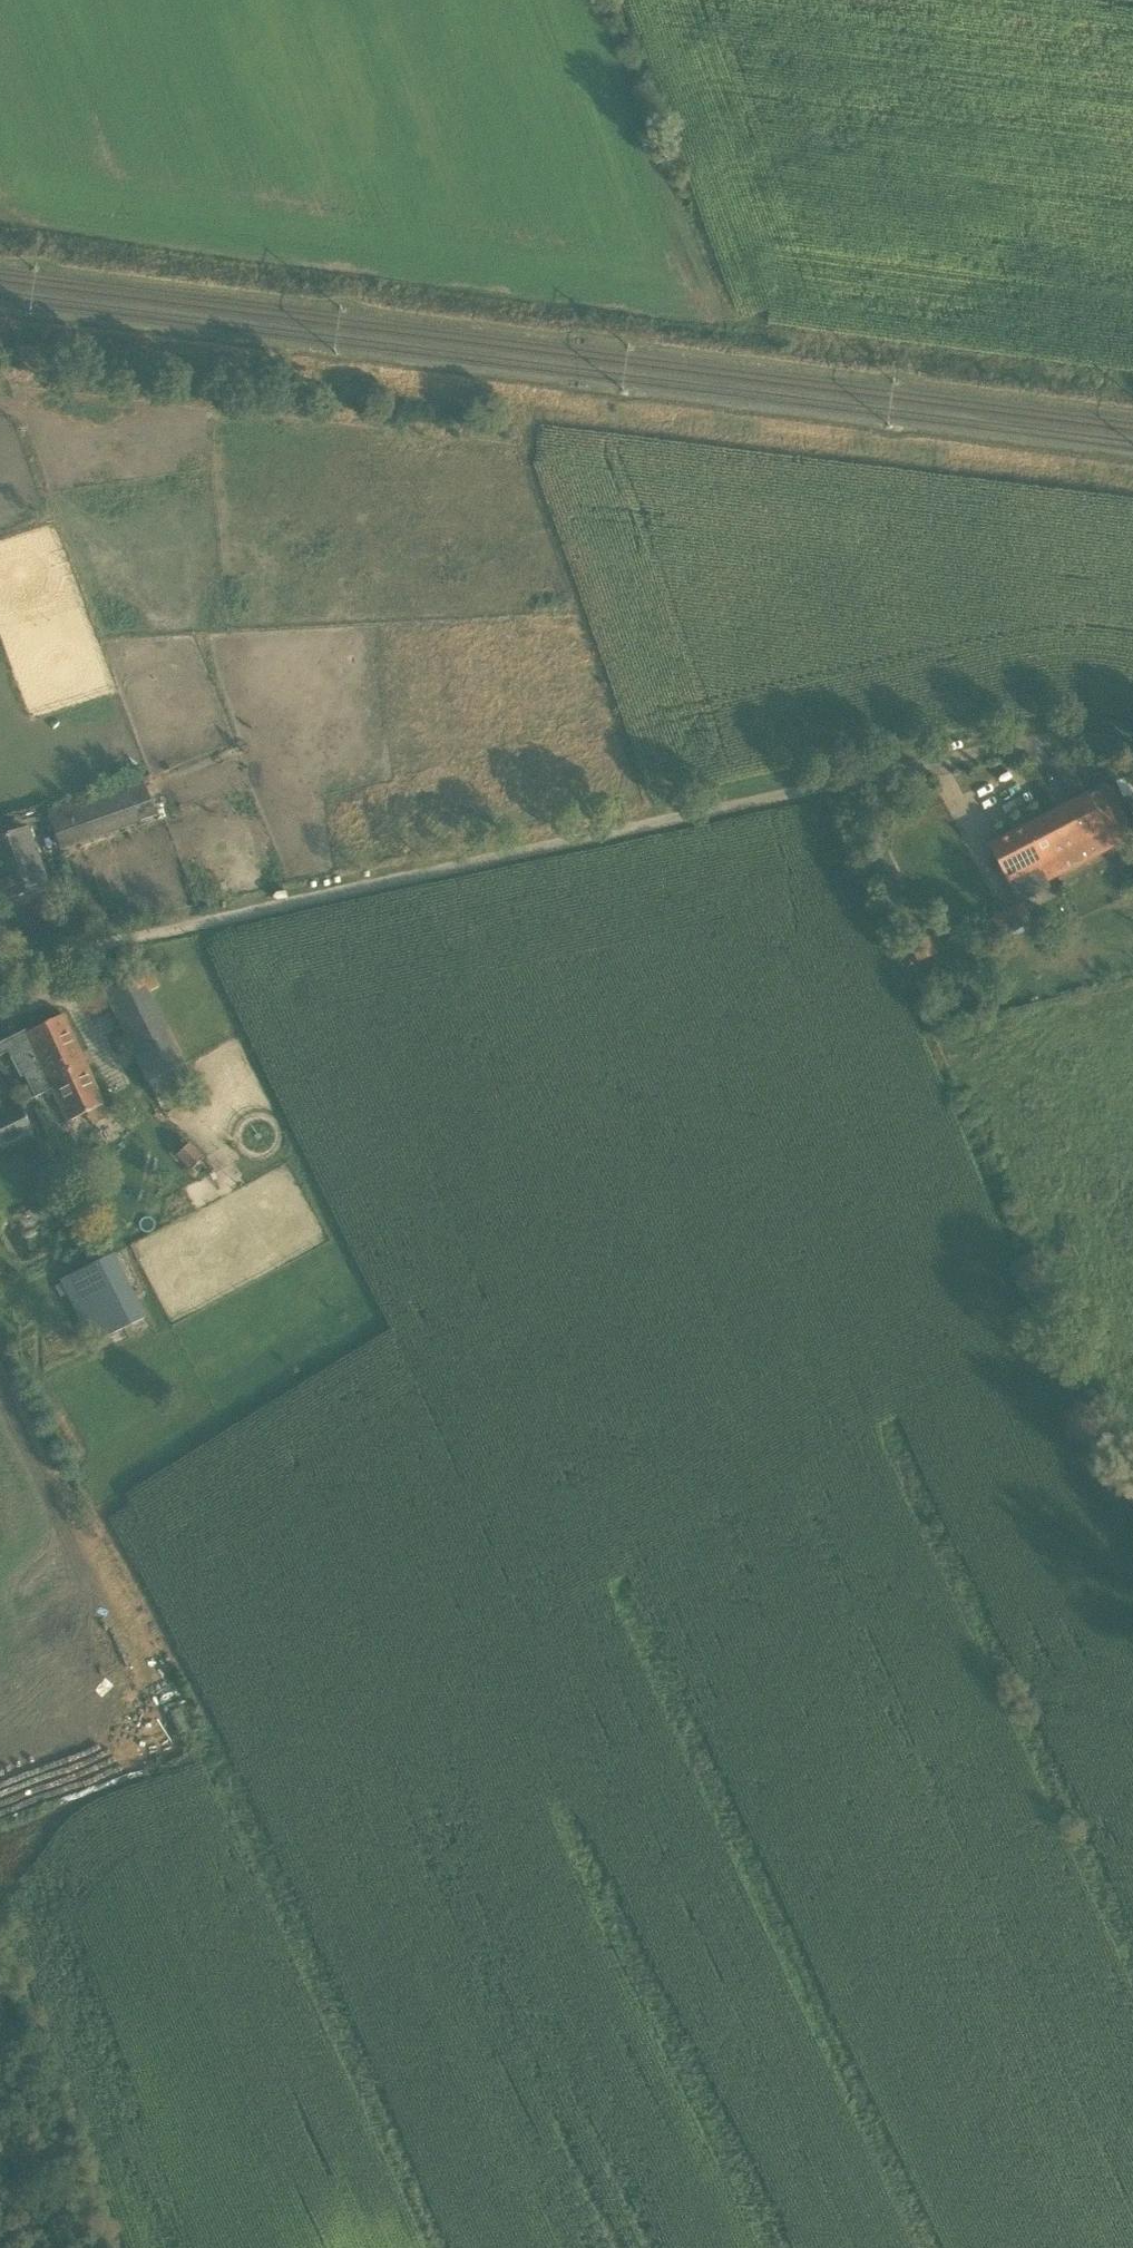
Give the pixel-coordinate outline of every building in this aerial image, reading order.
[(155,815),(142,779),(49,812),(62,848),(155,815)] [(1115,846),(1132,837),(1132,832),(1123,812),(1103,822),(1089,796),(990,847),(1009,884),(1038,870),(1043,881),(1115,846)] [(6,838),(0,840),(0,893),(2,898),(45,883),(27,830),(6,838)] [(938,953),(930,936),(910,945),(918,962),(938,953)] [(103,993),(125,1034),(162,1106),(196,1090),(147,992),(159,986),(150,969),(103,993)] [(33,1094),(35,1092),(29,1080),(44,1073),(45,1074),(82,1056),(62,1014),(25,1033),(24,1031),(0,1043),(0,1055),(8,1051),(21,1077),(24,1075),(33,1094)] [(104,1103),(82,1056),(45,1074),(44,1073),(29,1080),(35,1092),(33,1094),(35,1097),(50,1089),(65,1123),(104,1103)] [(30,1133),(20,1114),(22,1112),(18,1103),(3,1110),(0,1104),(0,1149),(30,1133)] [(203,1157),(189,1143),(176,1155),(190,1170),(203,1157)] [(112,1252),(58,1279),(92,1345),(145,1317),(112,1252)]
